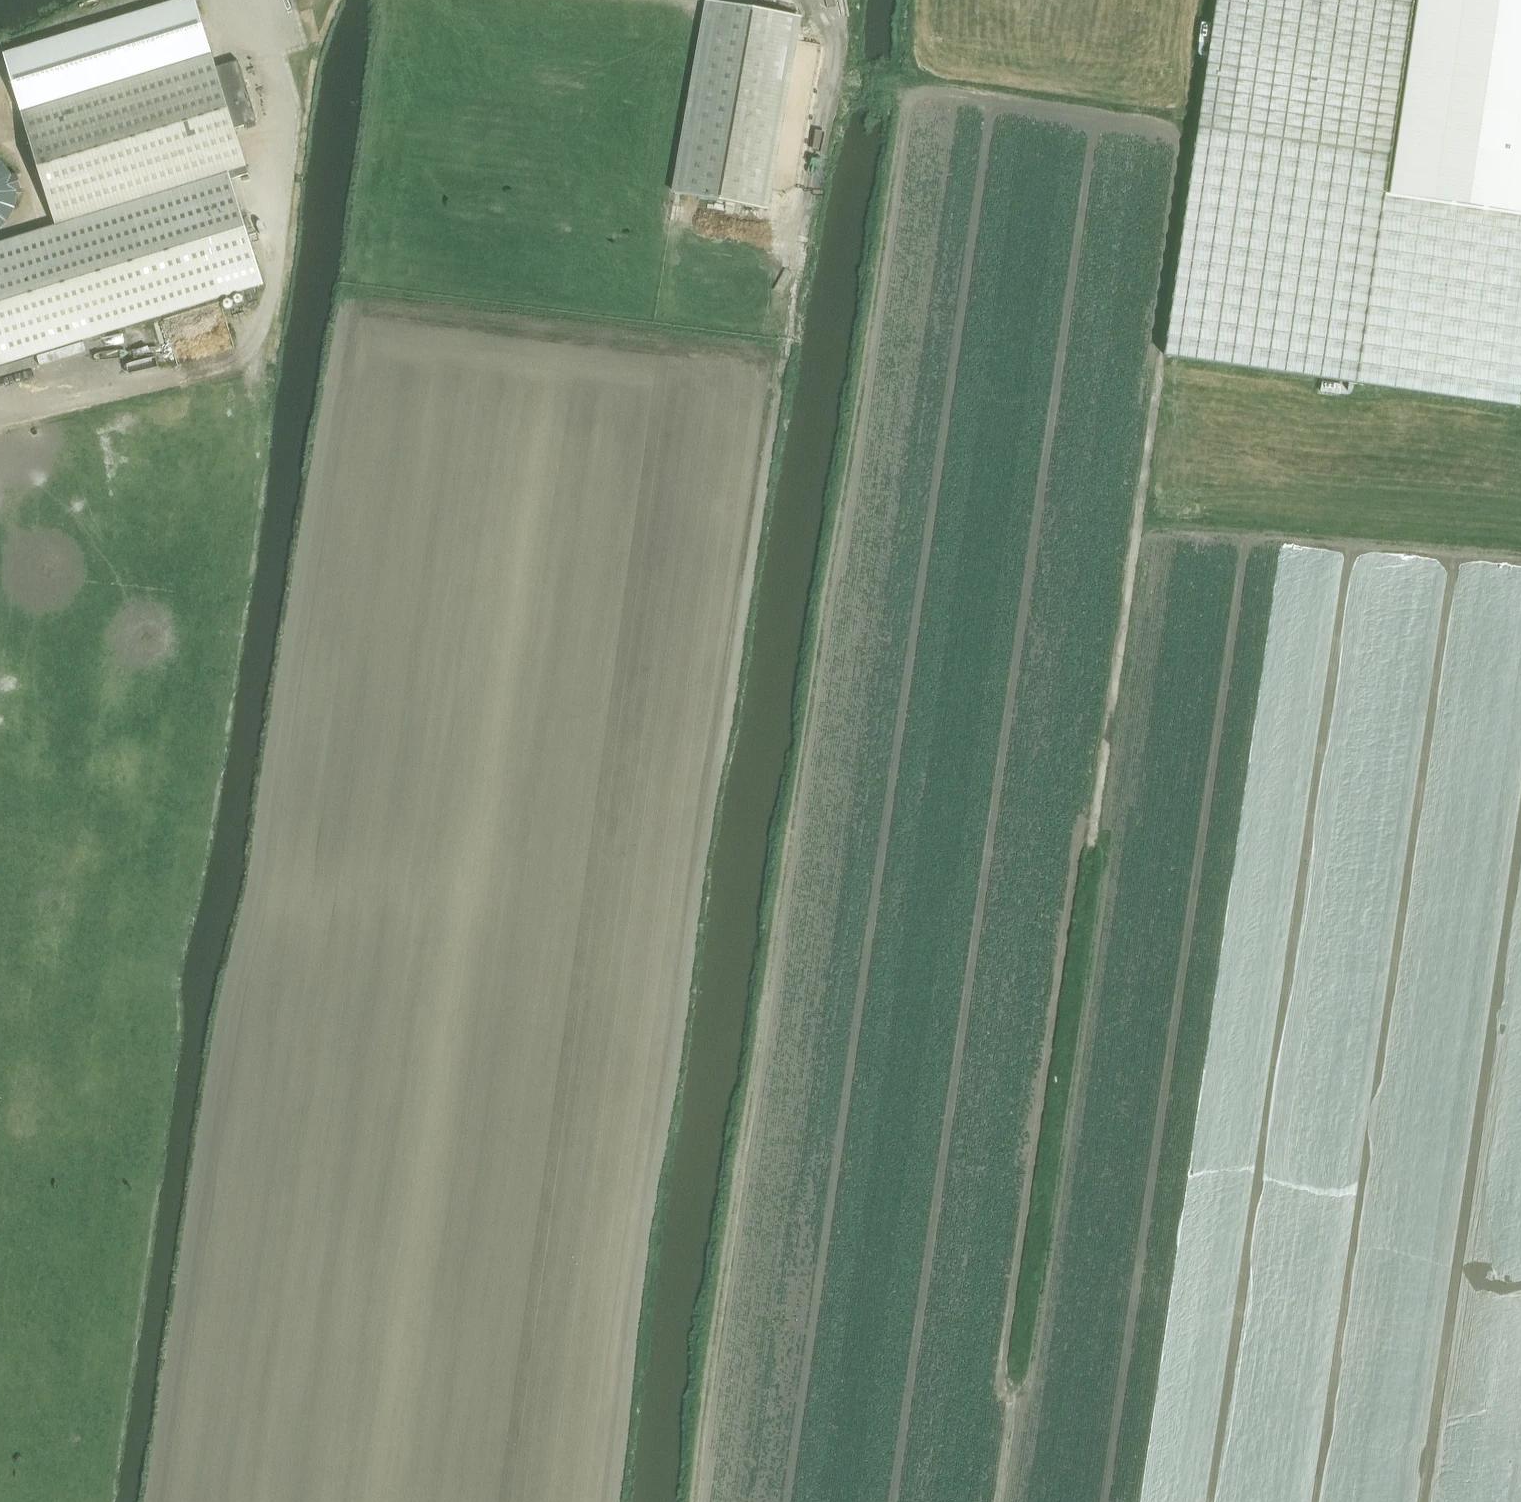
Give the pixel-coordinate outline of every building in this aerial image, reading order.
[(1166,355),(1173,356),(1321,378),(1357,383),(1359,383),(1387,195),(1392,155),(1231,132),(1242,55),(1251,0),(1218,0),(1172,319),(1166,355)] [(1242,55),(1403,79),(1415,0),(1251,0),(1242,55)] [(1391,195),(1520,214),(1520,0),(1419,0),(1391,195)] [(197,1),(6,59),(56,224),(229,171),(232,179),(250,174),(236,129),(258,122),(240,61),(217,68),(197,1)] [(801,19),(707,3),(675,193),(770,209),(801,19)] [(1242,55),(1231,132),(1392,155),(1403,79),(1242,55)] [(14,182),(4,170),(0,173),(0,193),(14,182)] [(0,241),(0,365),(264,284),(232,179),(229,171),(56,224),(0,241)] [(1359,383),(1520,407),(1520,214),(1391,195),(1387,195),(1359,383)]
